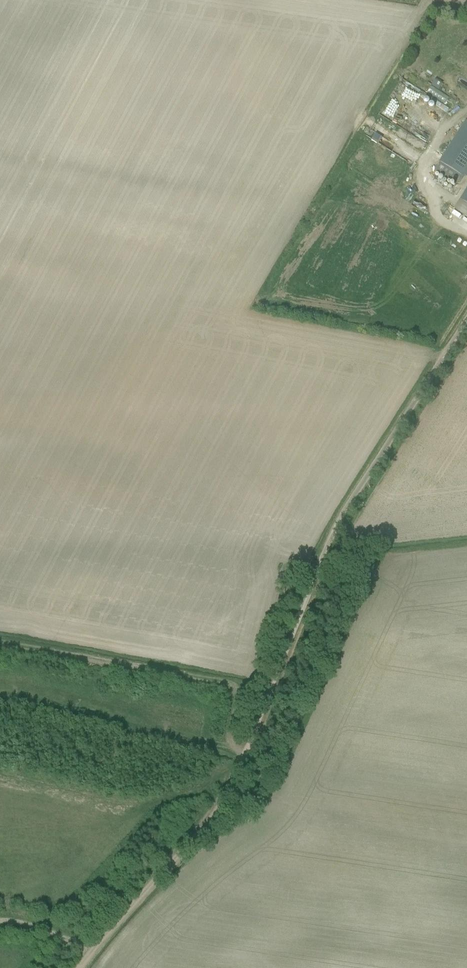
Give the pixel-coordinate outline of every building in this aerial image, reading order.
[(398,80),(391,90),(432,118),(439,108),(398,80)] [(353,124),(367,132),(371,124),(357,117),(353,124)] [(434,171),(456,185),(462,176),(463,175),(466,178),(466,120),(439,162),(440,162),(434,171)]
